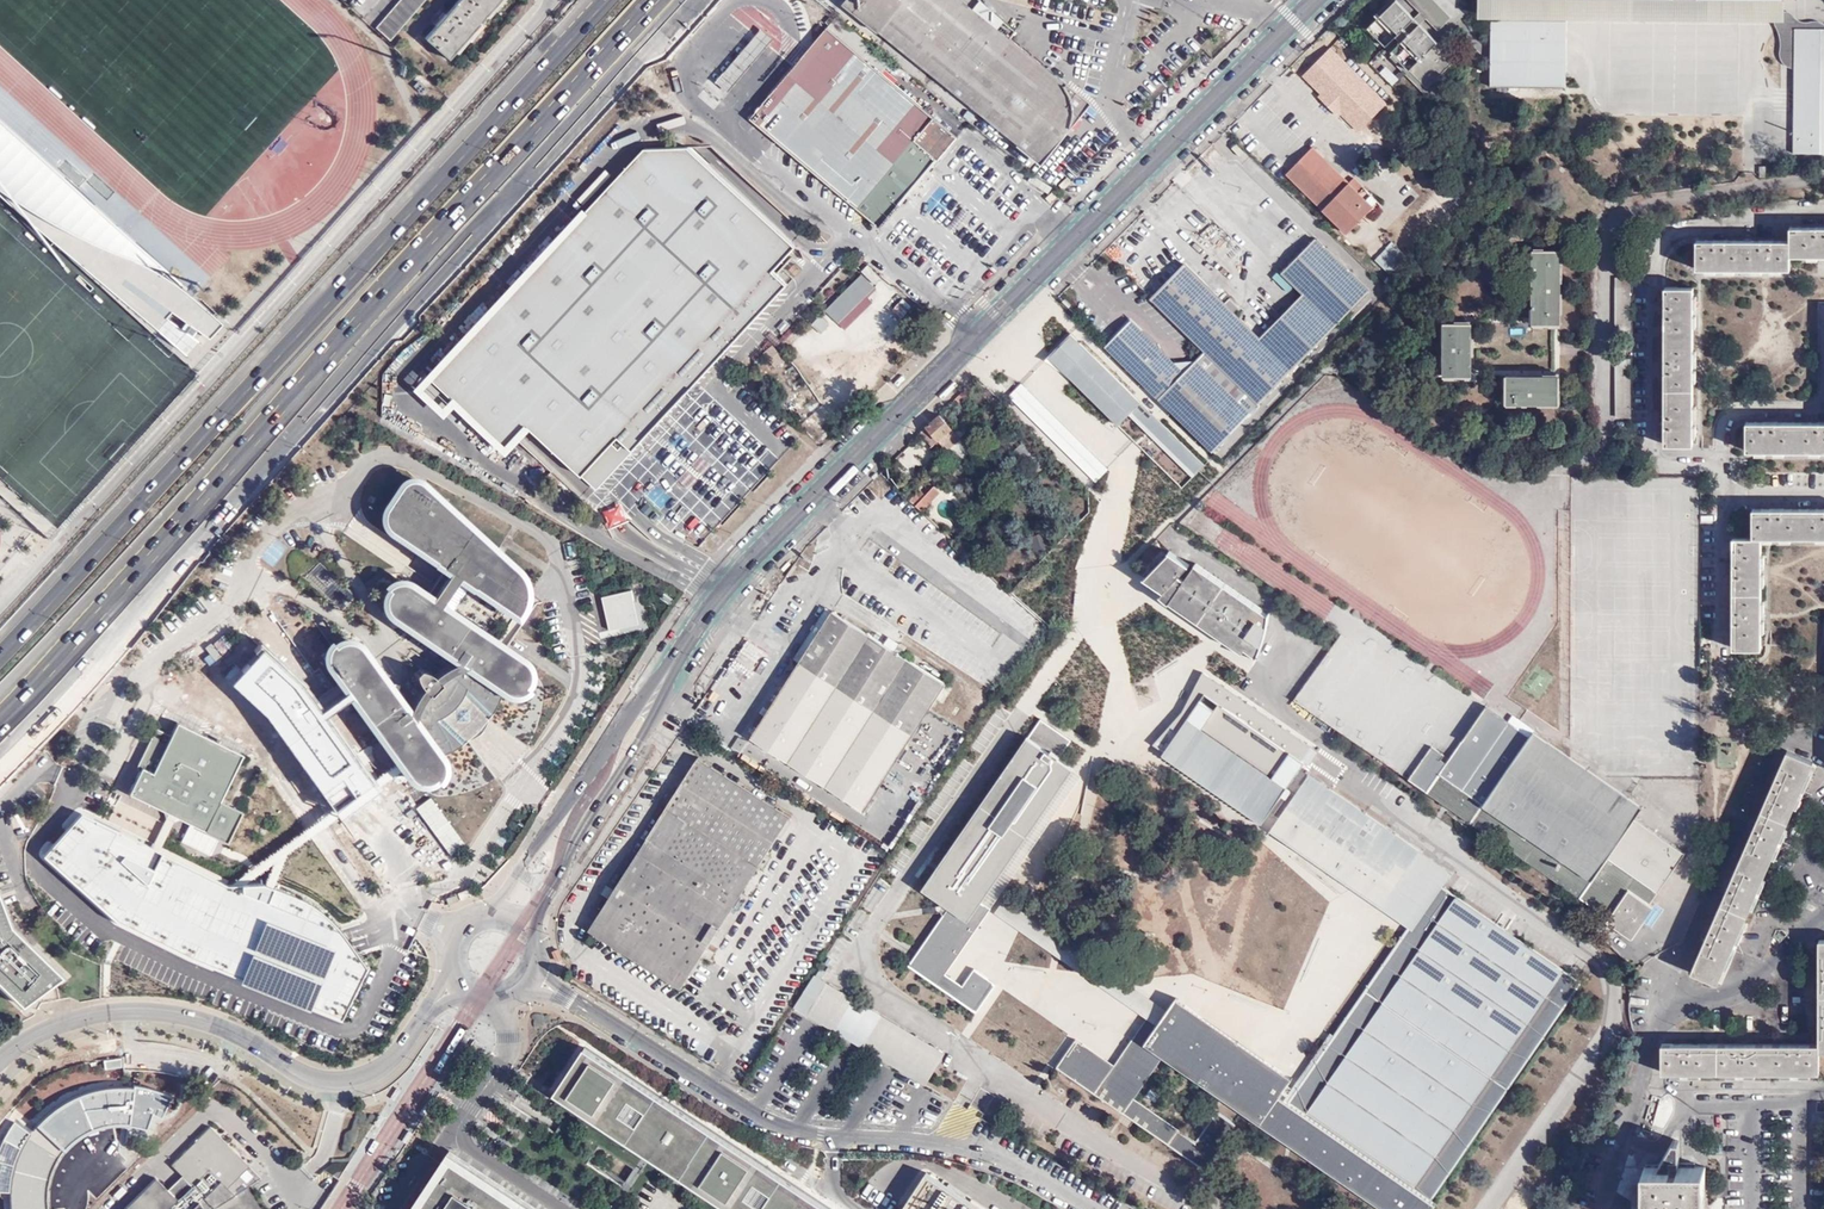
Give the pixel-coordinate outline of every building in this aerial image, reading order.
[(375,27),(389,38),(422,0),(399,0),(375,27)] [(424,37),(447,58),(458,46),(460,46),(469,36),(468,35),(489,11),(490,11),(500,1),(500,0),(457,0),(424,37)] [(1061,136),(1089,102),(996,27),(972,8),(962,0),(845,0),(1040,161),(1043,157),(1061,136)] [(996,27),(1002,20),(979,0),(978,0),(972,8),(996,27)] [(1435,0),(1410,0),(1439,29),(1452,17),(1435,0)] [(1784,64),(1787,67),(1790,68),(1794,68),(1794,28),(1823,28),(1823,23),(1821,22),(1818,21),(1815,20),(1812,20),(1809,21),(1806,21),(1803,21),(1800,20),(1797,19),(1795,18),(1794,15),(1792,13),(1790,11),(1787,11),(1783,11),(1783,0),(1480,0),(1480,18),(1495,20),(1564,20),(1773,21),(1776,27),(1779,33),(1779,37),(1780,42),(1779,46),(1779,52),(1780,57),(1782,61),(1784,64)] [(1412,18),(1396,1),(1369,27),(1386,44),(1412,18)] [(828,27),(882,71),(890,61),(836,18),(828,27)] [(1494,87),(1563,88),(1564,20),(1495,20),(1494,87)] [(1454,60),(1421,25),(1393,52),(1426,86),(1454,60)] [(962,136),(882,71),(828,27),(752,120),(885,227),(941,158),(943,159),(962,136)] [(1794,28),(1794,68),(1793,152),(1823,152),(1823,28),(1794,28)] [(1332,42),(1306,69),(1323,86),(1350,60),(1332,42)] [(182,360),(219,319),(0,123),(0,197),(182,360)] [(645,148),(499,306),(432,378),(436,381),(454,398),(509,448),(529,426),(583,476),(619,437),(633,451),(788,284),(773,271),(796,246),(711,167),(688,146),(645,148)] [(1379,201),(1363,186),(1359,191),(1349,181),(1312,146),(1287,172),(1347,232),(1379,201)] [(1359,191),(1363,186),(1354,176),(1349,181),(1359,191)] [(1698,240),(1698,269),(1726,269),(1766,269),(1791,270),(1791,256),(1816,256),(1823,256),(1823,227),(1791,227),(1791,241),(1698,240)] [(1206,350),(1259,403),(1370,289),(1317,237),(1283,272),(1304,293),(1261,336),(1186,263),(1153,297),(1206,350)] [(1391,242),(1374,261),(1390,275),(1407,256),(1391,242)] [(1561,325),(1561,250),(1534,249),(1534,324),(1561,325)] [(873,284),(879,279),(869,268),(863,273),(873,284)] [(838,325),(874,288),(861,275),(825,312),(838,325)] [(1695,287),(1666,287),(1664,445),(1693,445),(1693,420),(1694,366),(1694,318),(1695,287)] [(1616,324),(1633,324),(1633,288),(1616,289),(1616,324)] [(902,300),(892,311),(901,319),(911,309),(902,300)] [(819,316),(811,326),(821,334),(829,325),(819,316)] [(1213,450),(1251,411),(1198,359),(1186,370),(1132,318),(1105,345),(1213,450)] [(1445,376),(1471,376),(1473,324),(1445,323),(1445,376)] [(1071,334),(1047,357),(1116,428),(1129,416),(1191,477),(1203,465),(1141,404),(1071,334)] [(1198,359),(1251,411),(1259,403),(1206,350),(1198,359)] [(1616,408),(1632,408),(1632,358),(1616,358),(1616,408)] [(1559,404),(1560,377),(1508,376),(1507,403),(1559,404)] [(436,381),(426,392),(445,410),(454,398),(436,381)] [(1009,397),(1095,483),(1109,470),(1021,385),(1009,397)] [(966,396),(962,391),(955,399),(958,402),(966,396)] [(960,431),(940,408),(921,426),(934,439),(939,434),(947,442),(960,431)] [(1747,421),(1747,451),(1775,451),(1823,451),(1823,422),(1747,421)] [(619,437),(583,476),(598,489),(633,451),(619,437)] [(487,723),(489,720),(491,716),(494,713),(496,710),(497,707),(499,703),(501,700),(502,696),(503,692),(505,689),(506,688),(510,689),(512,690),(515,690),(517,690),(519,690),(521,689),(523,688),(525,687),(526,686),(527,685),(528,684),(528,683),(529,682),(530,680),(530,679),(531,677),(531,674),(531,672),(530,670),(529,668),(528,666),(527,665),(526,663),(524,662),(525,660),(491,637),(511,608),(517,613),(533,591),(534,590),(534,589),(535,588),(535,587),(535,586),(535,585),(535,584),(535,583),(534,581),(534,580),(533,579),(531,578),(452,505),(453,502),(438,495),(433,491),(435,489),(427,482),(425,480),(422,480),(419,479),(416,479),(413,480),(410,481),(407,482),(404,485),(389,507),(388,510),(387,514),(387,517),(388,520),(389,523),(391,526),(393,528),(395,529),(440,560),(439,560),(448,566),(429,594),(415,585),(414,587),(411,586),(408,585),(405,585),(402,585),(399,586),(397,587),(395,589),(393,591),(392,593),(391,595),(391,597),(390,599),(390,601),(391,604),(391,606),(393,608),(394,610),(397,612),(396,615),(458,657),(457,657),(462,660),(458,662),(454,664),(451,666),(448,668),(444,670),(441,673),(437,675),(435,673),(433,672),(431,672),(429,671),(428,670),(426,669),(424,669),(419,673),(420,676),(421,678),(421,679),(422,681),(423,683),(424,685),(426,687),(424,690),(421,694),(419,697),(417,702),(415,705),(414,707),(412,712),(409,707),(408,708),(364,647),(362,648),(360,646),(358,644),(356,643),(353,643),(351,642),(348,642),(346,643),(344,643),(342,644),(340,645),(338,648),(337,650),(335,652),(335,655),(334,658),(335,661),(336,664),(337,666),(335,668),(355,695),(354,695),(356,698),(357,701),(357,703),(358,705),(358,706),(359,708),(362,706),(365,710),(365,709),(401,759),(408,768),(413,775),(415,774),(417,776),(419,777),(420,778),(422,779),(424,780),(426,780),(428,780),(431,780),(433,780),(434,779),(436,778),(437,778),(438,777),(439,776),(440,775),(441,774),(442,772),(443,770),(443,768),(444,766),(443,764),(443,761),(443,759),(442,758),(441,756),(440,755),(443,754),(448,752),(454,749),(460,746),(464,743),(469,740),(473,737),(477,733),(480,730),(481,729),(484,726),(487,723)] [(915,507),(921,512),(939,494),(933,488),(915,507)] [(1734,537),(1733,649),(1762,649),(1762,620),(1762,570),(1763,537),(1782,537),(1823,538),(1823,510),(1753,509),(1753,537),(1734,537)] [(1047,546),(1046,538),(1037,539),(1038,547),(1047,546)] [(262,560),(276,566),(282,550),(268,545),(262,560)] [(1147,579),(1166,592),(1182,576),(1192,566),(1173,553),(1147,579)] [(1187,580),(1172,602),(1244,653),(1248,649),(1260,658),(1267,636),(1271,616),(1197,565),(1187,580)] [(1172,604),(1172,602),(1187,580),(1182,576),(1166,592),(1162,596),(1172,604)] [(594,616),(600,639),(641,627),(631,591),(600,599),(604,613),(594,616)] [(947,689),(928,677),(909,664),(902,659),(896,656),(834,615),(752,740),(866,813),(878,795),(901,759),(947,689)] [(1294,703),(1364,746),(1374,746),(1375,657),(1361,648),(1361,640),(1351,640),(1338,632),(1294,703)] [(896,656),(902,659),(908,650),(902,646),(896,656)] [(909,664),(928,677),(933,668),(914,655),(909,664)] [(1152,745),(1164,753),(1203,695),(1217,704),(1200,730),(1271,779),(1287,756),(1302,766),(1316,746),(1204,669),(1182,712),(1152,745)] [(1287,756),(1271,779),(1200,730),(1217,704),(1203,695),(1164,753),(1161,757),(1261,827),(1302,766),(1287,756)] [(1407,776),(1459,812),(1494,836),(1606,917),(1604,920),(1628,937),(1650,906),(1647,904),(1683,854),(1633,818),(1640,808),(1533,731),(1529,736),(1485,705),(1446,761),(1439,757),(1443,752),(1430,743),(1407,776)] [(946,974),(991,909),(992,908),(981,901),(991,888),(1057,791),(1072,768),(1059,759),(1072,741),(1043,720),(926,889),(951,906),(910,965),(976,1011),(995,983),(977,970),(965,987),(946,974)] [(221,801),(243,754),(177,722),(171,735),(161,757),(148,751),(147,751),(146,751),(146,752),(145,752),(140,763),(139,764),(140,765),(140,766),(141,766),(142,767),(130,793),(169,811),(205,829),(222,837),(230,834),(242,811),(221,801)] [(157,728),(145,752),(146,752),(146,751),(147,751),(148,751),(161,757),(171,735),(157,728)] [(1815,762),(1788,750),(1692,971),(1719,983),(1733,950),(1756,897),(1777,850),(1800,796),(1815,762)] [(408,768),(401,759),(388,768),(399,774),(408,768)] [(914,768),(901,759),(878,795),(891,803),(914,768)] [(790,819),(696,761),(590,932),(682,990),(790,819)] [(276,863),(399,774),(388,768),(263,857),(276,863)] [(314,817),(334,805),(313,769),(293,781),(314,817)] [(1387,903),(1421,854),(1310,777),(1273,831),(1371,900),(1374,895),(1387,903)] [(169,811),(130,793),(129,793),(164,811),(182,819),(220,838),(222,837),(205,829),(169,811)] [(57,844),(74,801),(55,794),(38,837),(57,844)] [(164,846),(175,823),(174,822),(182,819),(164,811),(167,818),(165,818),(154,839),(159,842),(164,846)] [(231,834),(242,811),(230,834),(231,834)] [(489,834),(471,826),(467,835),(485,844),(489,834)] [(179,927),(182,920),(185,912),(186,888),(259,874),(276,863),(263,857),(252,864),(184,877),(176,860),(164,846),(159,842),(154,839),(138,831),(123,829),(108,830),(99,832),(102,843),(111,841),(123,841),(135,843),(147,848),(160,859),(170,875),(174,885),(175,896),(174,907),(170,918),(164,929),(159,934),(145,945),(138,948),(126,951),(113,951),(105,949),(90,943),(78,933),(52,896),(41,902),(64,935),(75,947),(93,958),(112,963),(137,961),(153,954),(161,949),(171,939),(179,927)] [(169,896),(168,887),(167,881),(158,865),(145,853),(129,847),(112,847),(98,851),(92,855),(85,859),(77,871),(35,896),(36,906),(41,902),(52,896),(63,890),(70,900),(71,908),(76,920),(86,933),(95,939),(107,944),(123,945),(131,945),(145,939),(152,934),(160,925),(167,909),(169,896)] [(1441,885),(1445,888),(1453,876),(1421,854),(1387,903),(1383,908),(1411,928),(1441,885)] [(282,867),(258,916),(221,897),(197,947),(273,984),(297,933),(335,950),(358,904),(282,867)] [(1148,1017),(1114,1065),(1079,1041),(1060,1069),(1206,1169),(1236,1124),(1219,1112),(1197,1141),(1135,1099),(1168,1051),(1303,1144),(1398,1208),(1432,1208),(1436,1203),(1432,1200),(1507,1091),(1582,983),(1445,888),(1441,885),(1411,928),(1288,1103),(1279,1097),(1291,1079),(1175,999),(1168,1009),(1157,1024),(1148,1017)] [(992,908),(991,909),(1065,959),(1148,1017),(1157,1024),(1168,1009),(1075,945),(991,888),(981,901),(992,908)] [(1371,900),(1383,908),(1387,903),(1374,895),(1371,900)] [(22,1005),(62,975),(10,926),(0,898),(0,983),(22,1005)] [(335,950),(297,933),(273,984),(341,1019),(367,968),(335,950)] [(809,1013),(927,1084),(946,1053),(828,981),(809,1013)] [(1819,1043),(1662,1044),(1662,1072),(1687,1072),(1749,1072),(1788,1072),(1819,1072),(1819,1055),(1819,1043)] [(587,1053),(558,1098),(726,1208),(824,1208),(587,1053)] [(172,1096),(149,1087),(128,1083),(127,1089),(107,1089),(87,1093),(71,1099),(58,1106),(43,1117),(33,1129),(24,1142),(15,1162),(10,1184),(9,1203),(10,1208),(47,1208),(45,1201),(47,1187),(50,1174),(57,1157),(64,1149),(75,1138),(87,1131),(101,1126),(114,1124),(129,1124),(147,1129),(153,1114),(163,1118),(172,1096)] [(246,1186),(245,1185),(242,1187),(234,1179),(248,1164),(209,1125),(170,1163),(181,1174),(185,1178),(170,1192),(166,1188),(154,1176),(121,1208),(261,1208),(246,1186)] [(1706,1166),(1690,1167),(1680,1167),(1680,1140),(1674,1140),(1660,1163),(1660,1167),(1653,1167),(1645,1167),(1645,1208),(1706,1208),(1706,1166)] [(1590,1147),(1582,1143),(1570,1169),(1579,1172),(1590,1147)] [(451,1149),(411,1208),(543,1208),(498,1180),(451,1149)] [(234,1179),(242,1187),(245,1185),(246,1186),(260,1177),(248,1164),(234,1179)] [(398,1166),(391,1182),(402,1188),(410,1171),(398,1166)] [(927,1173),(903,1208),(982,1208),(927,1173)] [(166,1188),(170,1192),(185,1178),(181,1174),(166,1188)]
